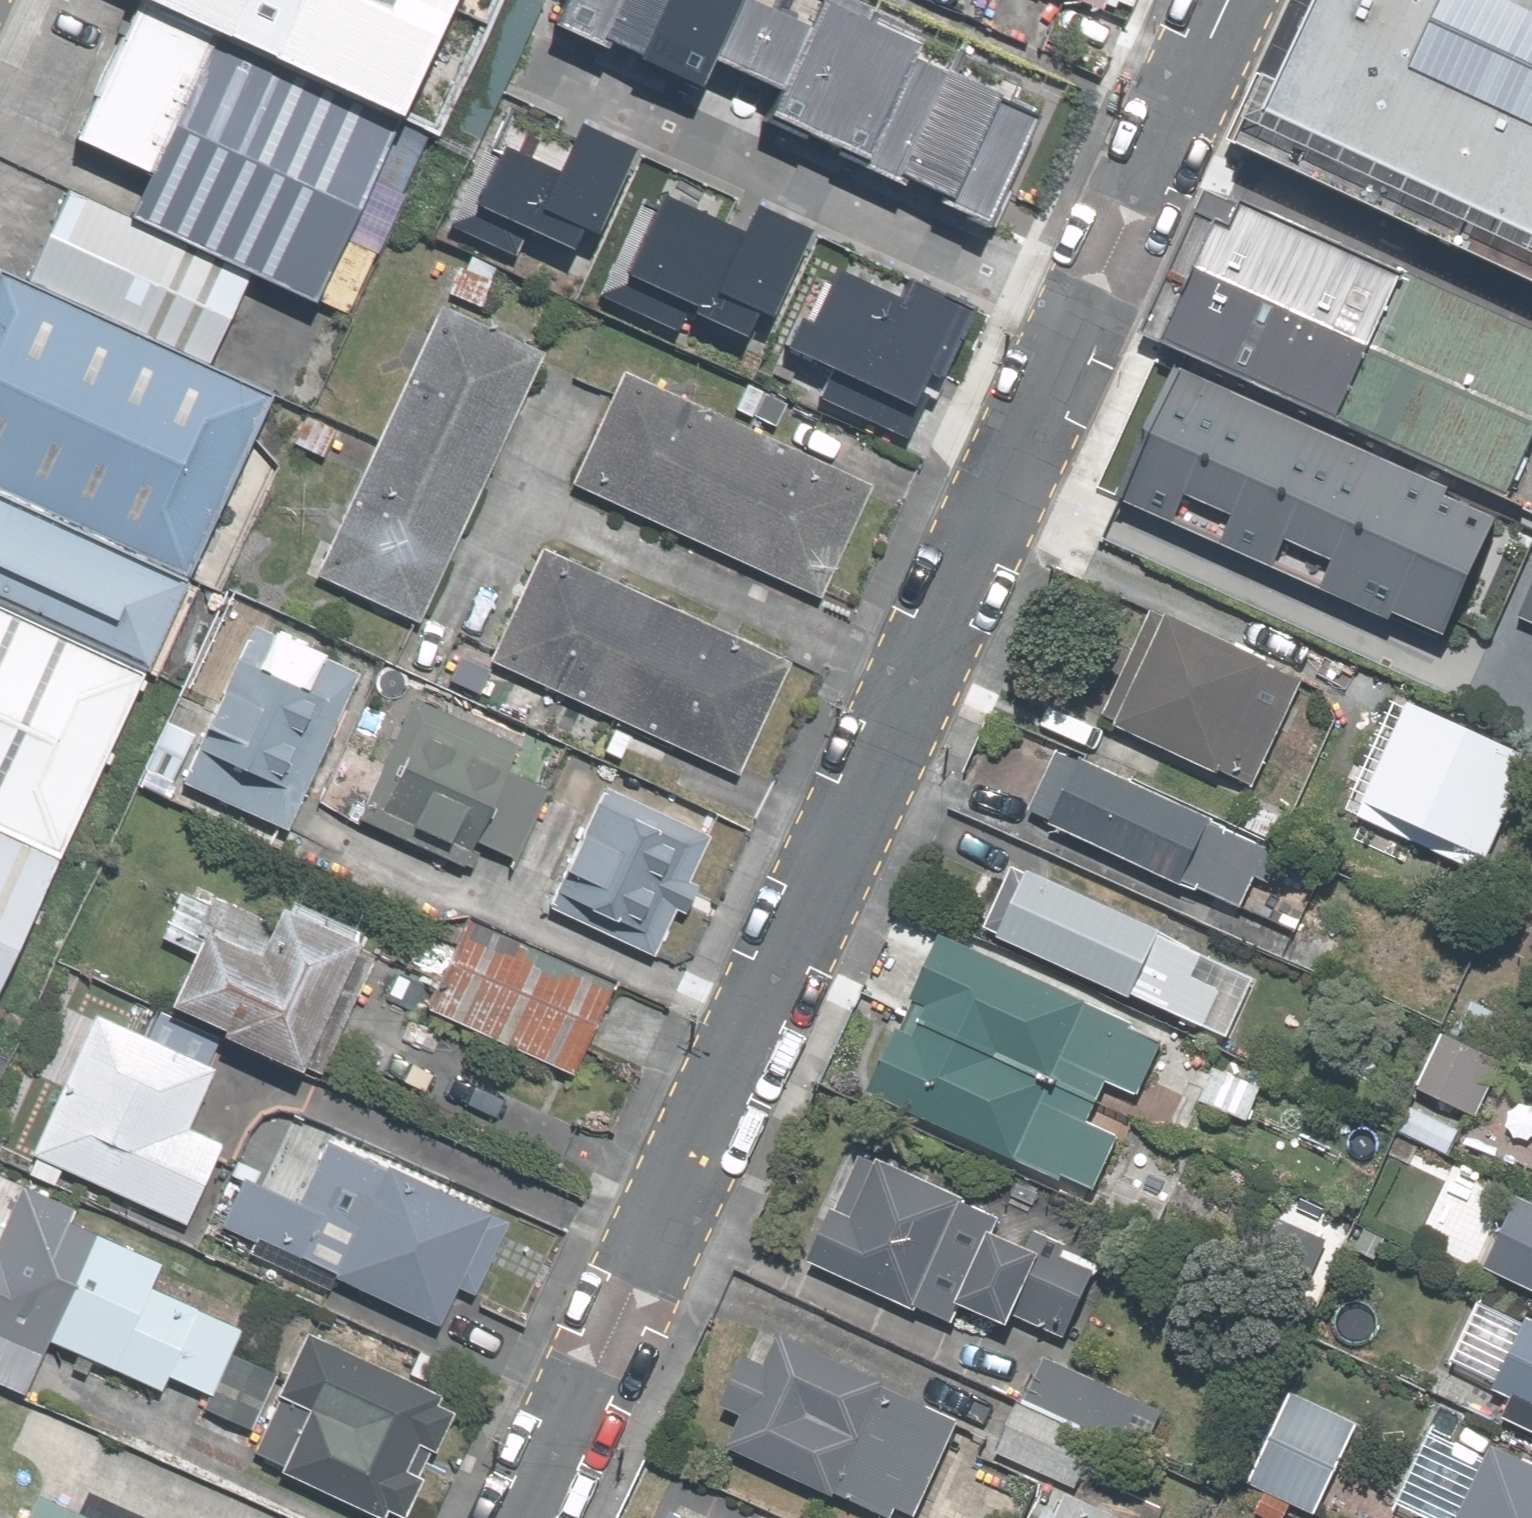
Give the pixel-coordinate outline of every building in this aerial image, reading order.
[(504,0),(144,0),(441,136),(504,0)] [(1035,107),(1007,93),(1017,72),(862,0),(554,0),(546,16),(600,41),(603,35),(696,79),(699,72),(764,102),(760,112),(799,131),(803,122),(834,137),(830,145),(857,158),(860,152),(931,185),(929,191),(983,217),(1035,107)] [(1102,10),(1106,0),(1078,0),(1102,10)] [(1308,125),(1531,227),(1531,0),(1365,0),(1308,125)] [(420,137),(166,25),(117,136),(178,163),(155,216),(290,275),(348,300),(420,137)] [(505,98),(448,216),(510,245),(522,220),(568,241),(579,218),(593,224),(631,143),(574,116),(568,128),(505,98)] [(803,228),(748,204),(740,222),(659,185),(654,195),(639,188),(593,287),(675,324),(685,302),(742,328),(753,303),(766,309),(803,228)] [(1201,188),(1191,210),(1210,218),(1224,224),(1234,202),(1201,188)] [(1153,341),(1501,499),(1531,431),(1531,333),(1236,199),(1234,202),(1224,224),(1210,218),(1153,341)] [(128,204),(86,297),(249,368),(290,275),(155,216),(128,204)] [(1135,333),(1153,341),(1210,218),(1191,210),(1135,333)] [(968,301),(911,275),(909,279),(882,267),(874,286),(827,264),(805,313),(795,308),(781,338),(830,360),(816,390),(907,431),(927,389),(931,391),(942,368),(938,366),(968,301)] [(0,382),(0,485),(203,575),(210,577),(294,388),(249,368),(86,297),(45,279),(0,382)] [(548,355),(443,308),(316,578),(420,627),(548,355)] [(1446,488),(1170,364),(1111,498),(1383,620),(1387,614),(1439,636),(1491,518),(1442,496),(1446,488)] [(624,374),(572,487),(820,602),(873,489),(624,374)] [(160,670),(203,575),(0,485),(0,599),(160,670)] [(793,665),(542,551),(490,664),(739,780),(793,665)] [(1514,617),(1531,625),(1531,577),(1514,617)] [(81,846),(160,670),(0,599),(0,810),(81,846)] [(1288,678),(1131,612),(1083,725),(1240,791),(1288,678)] [(238,621),(175,750),(206,765),(190,798),(269,836),(347,674),(238,621)] [(338,824),(448,875),(462,845),(493,860),(527,785),(491,768),(501,746),(397,697),(338,824)] [(1513,756),(1394,704),(1349,808),(1469,859),(1513,756)] [(1252,838),(1046,745),(1011,823),(1216,916),(1252,838)] [(696,826),(587,778),(526,915),(635,964),(696,826)] [(1,1046),(88,849),(81,846),(0,810),(0,1046),(1,1046)] [(1175,970),(1188,937),(1006,864),(975,943),(1191,1030),(1209,984),(1175,970)] [(1344,914),(1271,882),(1242,947),(1315,980),(1344,914)] [(227,939),(176,915),(135,1004),(296,1079),(356,951),(246,899),(227,939)] [(595,987),(441,916),(400,1006),(554,1077),(595,987)] [(1078,1193),(1100,1141),(1068,1128),(1084,1089),(1116,1103),(1146,1032),(916,934),(847,1095),(1078,1193)] [(22,1153),(178,1228),(214,1153),(170,1132),(199,1071),(88,1017),(22,1153)] [(1257,1086),(1203,1060),(1183,1102),(1238,1127),(1257,1086)] [(470,1211),(316,1140),(289,1199),(236,1175),(208,1235),(415,1330),(470,1211)] [(798,1276),(916,1321),(924,1301),(1047,1349),(1075,1278),(1006,1251),(1018,1221),(846,1154),(798,1276)] [(6,1191),(0,1204),(0,1396),(8,1400),(40,1333),(196,1407),(231,1333),(139,1289),(152,1260),(6,1191)] [(1505,1202),(1468,1285),(1519,1309),(1531,1315),(1531,1214),(1505,1202)] [(1519,1309),(1468,1420),(1531,1449),(1531,1315),(1519,1309)] [(399,1370),(294,1324),(232,1466),(351,1517),(380,1517),(429,1404),(391,1388),(399,1370)] [(710,1454),(865,1517),(893,1517),(934,1417),(756,1344),(710,1454)] [(1353,1416),(1272,1374),(1222,1473),(1303,1514),(1353,1416)] [(1067,1423),(1008,1391),(976,1451),(1035,1483),(1067,1423)] [(1474,1439),(1399,1401),(1341,1517),(1435,1517),(1474,1439)] [(1474,1439),(1435,1517),(1521,1517),(1531,1496),(1531,1468),(1474,1439)] [(1052,1483),(1033,1517),(1117,1517),(1052,1483)] [(24,1494),(13,1517),(79,1517),(24,1494)]
